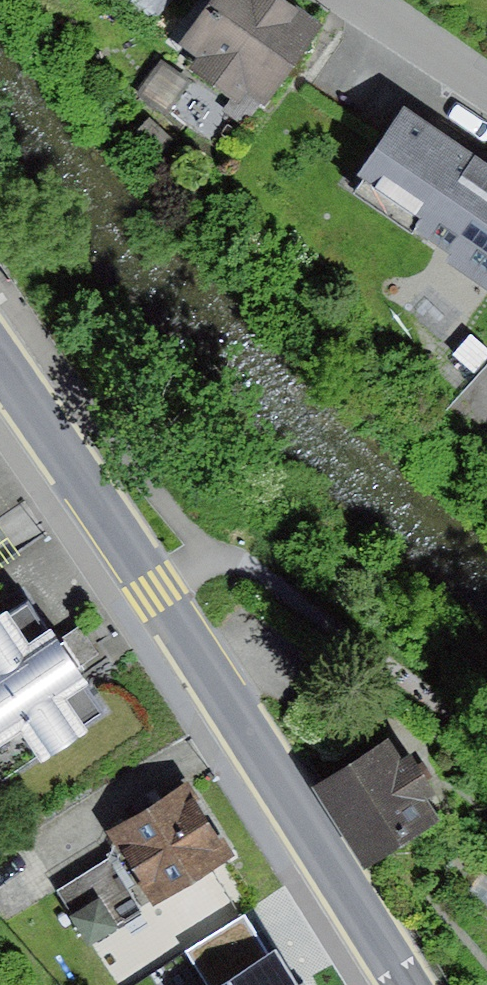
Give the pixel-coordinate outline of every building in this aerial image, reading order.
[(148,29),(175,0),(117,0),(148,29)] [(281,0),(215,0),(178,54),(194,65),(189,73),(236,105),(245,100),(269,116),(327,32),(281,0)] [(161,63),(139,94),(166,114),(188,83),(161,63)] [(404,113),(355,182),(419,227),(415,233),(452,259),(448,265),(486,292),(486,171),(404,113)] [(160,155),(173,142),(149,120),(137,133),(160,155)] [(452,357),(473,375),(486,359),(486,351),(469,336),(452,357)] [(20,558),(0,528),(0,571),(20,558)] [(0,609),(0,783),(2,786),(109,716),(71,658),(27,591),(0,609)] [(386,739),(313,787),(372,876),(443,830),(427,807),(437,800),(409,757),(402,762),(386,739)] [(201,776),(126,820),(171,895),(245,851),(201,776)] [(109,863),(57,893),(88,946),(140,915),(109,863)]
